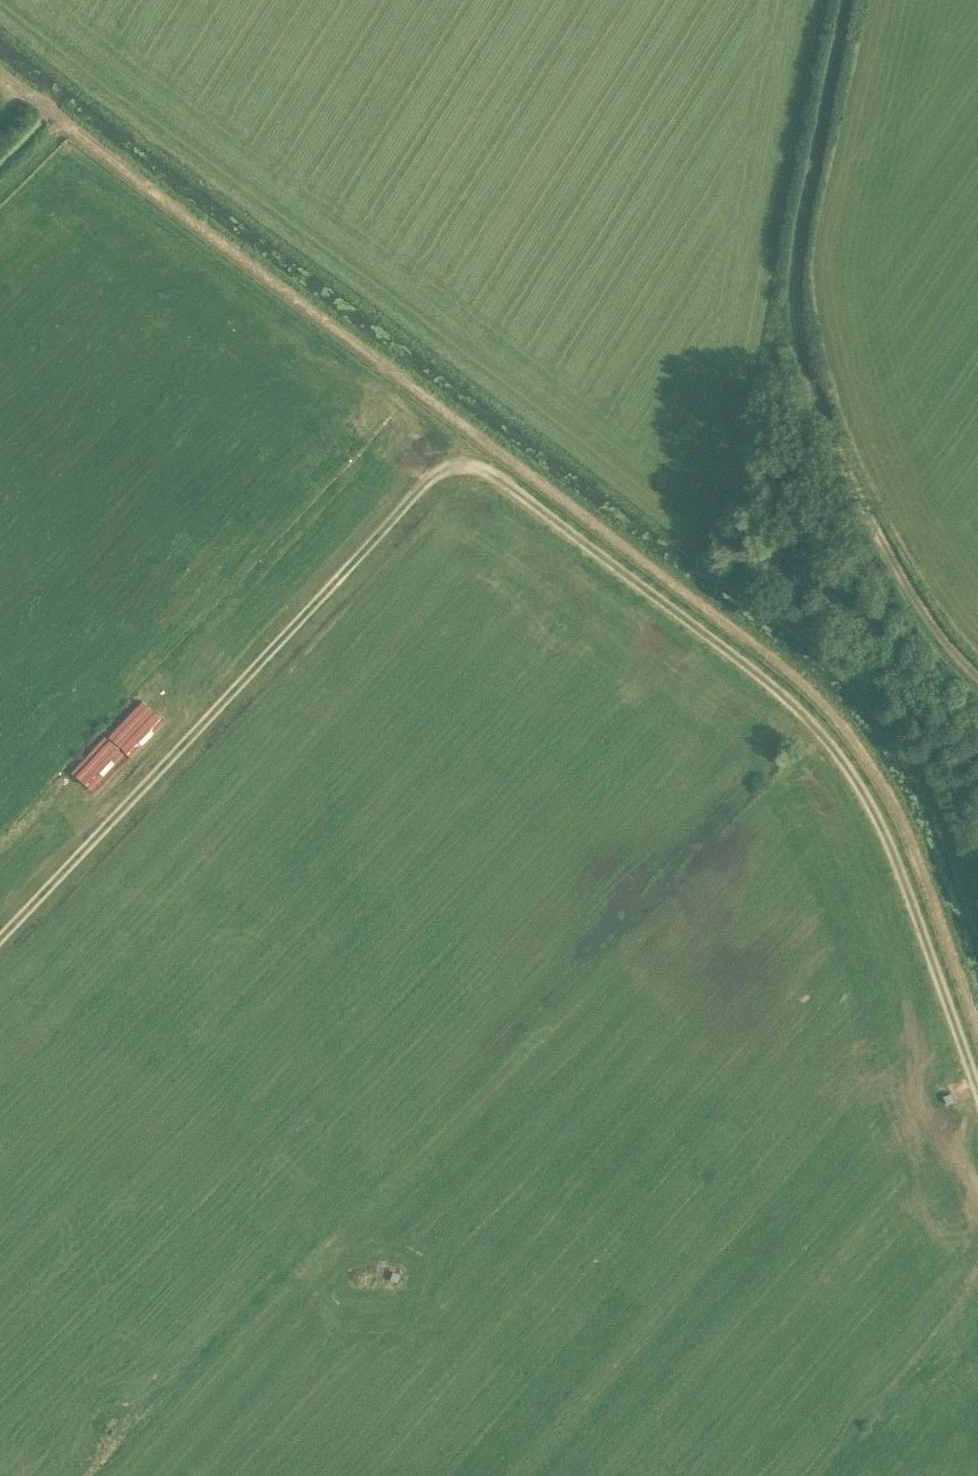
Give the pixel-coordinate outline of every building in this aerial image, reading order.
[(145,698),(110,735),(133,756),(168,719),(145,698)]
